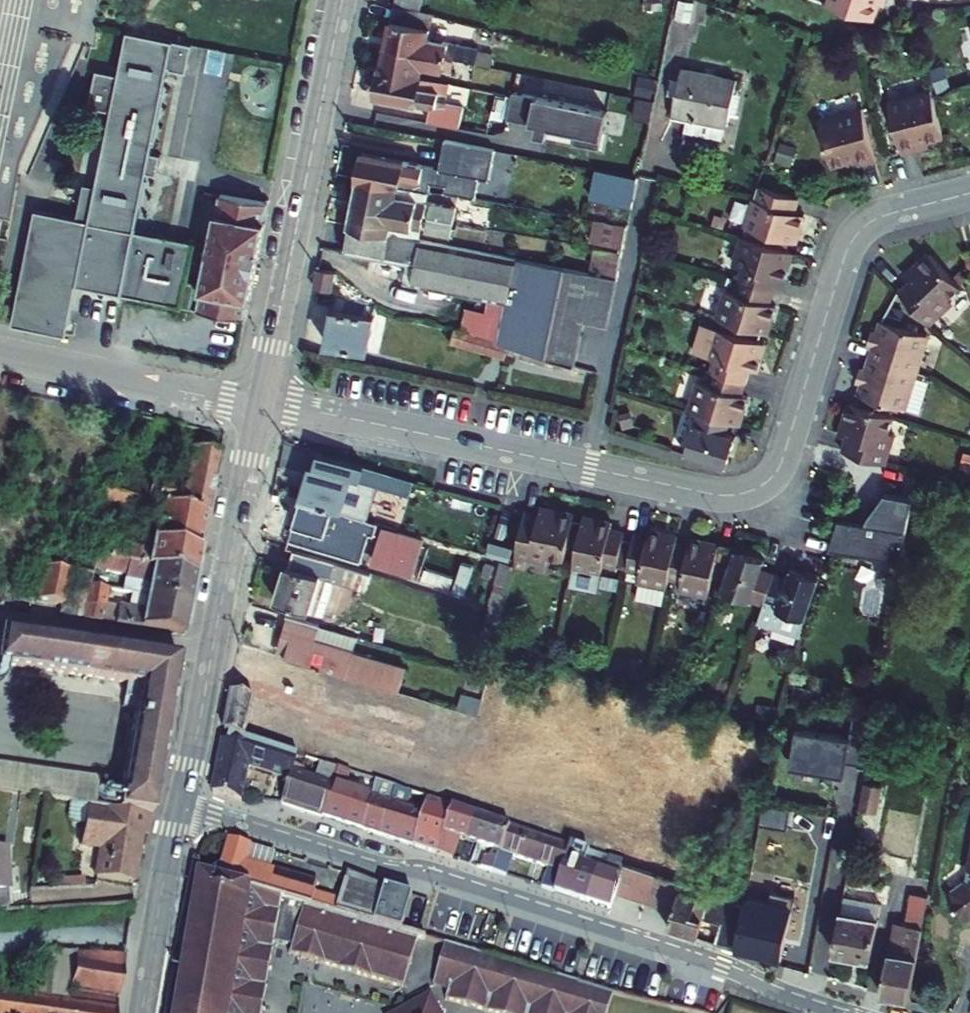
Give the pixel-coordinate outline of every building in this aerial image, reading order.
[(394,8),(421,12),(423,0),(396,0),(394,8)] [(645,11),(662,11),(662,0),(645,0),(645,11)] [(675,19),(690,22),(694,3),(680,0),(679,0),(675,19)] [(827,4),(873,20),(879,0),(829,0),(827,4)] [(421,12),(394,8),(387,46),(454,59),(476,63),(478,53),(479,49),(429,39),(433,15),(421,12)] [(78,294),(188,315),(193,287),(192,248),(135,239),(143,183),(155,185),(159,158),(149,158),(163,78),(182,81),(190,52),(173,49),(125,40),(119,67),(116,80),(92,76),(84,114),(107,119),(101,150),(93,193),(83,192),(78,211),(75,224),(31,216),(10,332),(71,342),(78,294)] [(423,67),(452,73),(454,59),(387,46),(382,70),(421,78),(423,67)] [(493,56),(478,53),(476,63),(491,66),(493,56)] [(676,96),(672,113),(688,117),(685,131),(723,139),(730,112),(734,93),(737,81),(682,69),(680,80),(676,96)] [(382,70),(380,70),(375,95),(430,105),(427,121),(459,128),(462,112),(445,108),(448,94),(437,92),(439,81),(421,78),(382,70)] [(655,79),(640,76),(636,94),(651,98),(655,79)] [(668,94),(676,96),(680,80),(671,78),(668,94)] [(448,94),(449,84),(439,81),(437,92),(448,94)] [(512,97),(477,89),(472,113),(507,121),(507,119),(512,97)] [(512,97),(507,119),(536,125),(534,135),(547,138),(550,123),(576,129),(573,144),(599,149),(608,111),(513,91),(512,97)] [(922,143),(944,137),(932,91),(889,102),(903,155),(924,149),(922,143)] [(730,112),(737,114),(741,94),(734,93),(730,112)] [(820,121),(832,167),(855,161),(856,167),(877,162),(863,109),(820,121)] [(489,179),(495,150),(445,140),(440,170),(448,172),(444,193),(475,199),(479,177),(489,179)] [(776,161),(790,166),(795,152),(781,147),(776,161)] [(430,182),(433,168),(364,154),(359,179),(360,179),(420,190),(425,191),(427,182),(430,182)] [(591,200),(632,207),(638,177),(597,169),(591,200)] [(426,202),(418,201),(420,190),(360,179),(355,203),(415,215),(423,217),(426,202)] [(798,198),(759,186),(746,227),(796,243),(805,216),(794,212),(798,198)] [(426,202),(428,192),(425,191),(420,190),(418,201),(426,202)] [(268,202),(221,195),(199,309),(246,319),(268,202)] [(415,215),(355,203),(351,226),(411,238),(412,229),(415,215)] [(428,218),(453,223),(456,208),(431,203),(428,218)] [(723,229),(727,218),(716,214),(712,226),(723,229)] [(428,218),(426,231),(450,236),(453,223),(428,218)] [(623,248),(627,227),(595,221),(591,242),(623,248)] [(512,283),(517,259),(411,238),(351,226),(346,251),(370,256),(407,263),(512,283)] [(740,281),(773,291),(777,278),(784,280),(792,252),(743,237),(734,265),(744,268),(740,281)] [(618,277),(622,255),(595,249),(591,272),(618,277)] [(904,277),(909,282),(913,286),(903,296),(929,323),(952,302),(948,298),(960,286),(929,254),(904,277)] [(407,263),(370,256),(368,273),(370,277),(403,283),(407,263)] [(607,325),(617,278),(517,259),(512,283),(508,304),(501,336),(500,343),(507,346),(516,348),(575,366),(584,320),(607,325)] [(508,304),(512,283),(407,263),(403,283),(489,301),(508,304)] [(318,269),(314,288),(332,291),(336,275),(323,270),(318,269)] [(952,276),(962,287),(969,280),(959,269),(952,276)] [(728,277),(726,284),(734,287),(736,280),(728,277)] [(769,304),(773,291),(740,281),(736,294),(727,291),(718,319),(768,334),(776,306),(769,304)] [(913,286),(909,282),(899,291),(903,296),(913,286)] [(375,306),(336,296),(327,344),(368,352),(375,317),(373,316),(375,306)] [(487,312),(466,308),(461,332),(500,343),(501,336),(508,304),(489,301),(487,312)] [(891,310),(887,323),(903,328),(907,315),(891,310)] [(917,372),(928,336),(903,328),(887,323),(882,322),(879,333),(872,331),(868,345),(875,347),(871,358),(917,372)] [(718,330),(750,339),(752,332),(721,323),(718,330)] [(712,372),(745,382),(748,369),(755,371),(764,343),(750,339),(718,330),(701,325),(693,352),(715,359),(712,372)] [(505,354),(507,346),(500,343),(461,332),(456,330),(452,341),(504,357),(505,354)] [(507,346),(505,354),(513,357),(516,348),(507,346)] [(889,404),(906,409),(915,378),(917,372),(871,358),(868,370),(861,368),(857,382),(863,384),(860,395),(865,396),(889,404)] [(741,395),(745,382),(712,372),(708,385),(698,382),(690,409),(698,412),(729,421),(739,424),(748,397),(741,395)] [(906,409),(920,413),(930,382),(915,378),(906,409)] [(889,404),(865,396),(864,401),(888,408),(889,404)] [(884,464),(893,434),(888,432),(893,416),(849,403),(840,436),(846,437),(852,439),(847,453),(884,464)] [(620,414),(624,428),(634,425),(630,411),(620,414)] [(685,454),(727,467),(735,438),(725,435),(729,421),(698,412),(685,454)] [(841,452),(847,453),(852,439),(846,437),(841,452)] [(60,611),(58,620),(184,640),(218,455),(192,451),(185,486),(147,477),(142,495),(80,485),(78,499),(156,519),(149,553),(114,545),(110,560),(87,557),(83,570),(46,564),(40,606),(60,611)] [(312,465),(302,500),(366,519),(377,486),(409,496),(413,481),(319,452),(315,466),(312,465)] [(964,452),(960,469),(969,471),(969,453),(964,452)] [(868,517),(853,515),(852,519),(840,517),(830,548),(902,560),(912,498),(885,493),(868,517)] [(576,552),(582,522),(573,520),(574,514),(540,507),(539,514),(538,520),(524,517),(516,555),(547,561),(548,556),(565,559),(567,550),(576,552)] [(539,514),(525,511),(524,517),(538,520),(539,514)] [(612,523),(584,517),(582,522),(576,552),(570,581),(598,587),(603,564),(627,568),(633,541),(623,539),(624,533),(611,530),(612,523)] [(384,529),(378,549),(383,550),(379,565),(411,575),(422,541),(384,529)] [(634,535),(633,541),(627,568),(629,569),(641,572),(639,581),(636,598),(663,604),(669,578),(676,544),(677,537),(649,531),(648,538),(634,535)] [(689,547),(676,544),(669,578),(682,580),(680,590),(708,595),(719,545),(690,539),(689,547)] [(371,573),(294,550),(289,566),(287,565),(276,602),(324,617),(335,581),(365,591),(371,573)] [(764,605),(774,574),(761,570),(765,560),(736,550),(722,591),(764,605)] [(719,552),(717,560),(729,563),(731,555),(719,552)] [(496,584),(509,587),(514,565),(501,561),(496,584)] [(491,578),(494,566),(485,564),(482,576),(491,578)] [(805,622),(820,578),(791,568),(787,579),(774,574),(764,605),(758,622),(801,636),(805,622)] [(629,569),(627,579),(639,581),(641,572),(629,569)] [(507,594),(509,587),(496,584),(494,591),(507,594)] [(503,614),(507,594),(494,591),(489,609),(491,610),(503,614)] [(501,627),(503,614),(491,610),(488,623),(501,627)] [(708,624),(712,612),(705,610),(701,622),(708,624)] [(320,626),(288,616),(281,640),(290,643),(286,658),(316,667),(400,692),(406,669),(388,664),(315,642),(320,627),(320,626)] [(392,649),(320,627),(315,642),(388,664),(392,649)] [(68,806),(87,808),(85,824),(79,846),(100,848),(94,875),(138,883),(180,657),(2,631),(0,650),(0,660),(145,684),(139,717),(127,781),(0,762),(0,794),(68,806)] [(290,643),(281,640),(276,655),(286,658),(290,643)] [(280,670),(313,679),(316,667),(286,658),(276,655),(241,646),(235,680),(276,688),(280,670)] [(628,681),(630,666),(615,663),(613,678),(628,681)] [(690,676),(693,667),(686,665),(683,674),(690,676)] [(400,692),(316,667),(313,679),(338,686),(335,695),(341,697),(333,722),(390,741),(399,711),(403,697),(404,693),(400,692)] [(810,708),(814,690),(796,686),(792,704),(810,708)] [(432,702),(404,693),(403,697),(412,700),(408,714),(399,711),(390,741),(413,748),(422,721),(425,723),(432,702)] [(232,694),(224,734),(229,735),(245,740),(262,745),(269,719),(251,714),(254,700),(232,694)] [(462,695),(457,710),(478,716),(482,701),(462,695)] [(269,719),(273,705),(254,700),(251,714),(269,719)] [(467,726),(470,715),(432,704),(429,714),(467,726)] [(758,718),(773,720),(775,707),(760,705),(758,718)] [(795,767),(837,775),(840,761),(867,766),(875,721),(853,717),(850,738),(802,729),(795,767)] [(284,723),(269,719),(262,745),(277,749),(284,723)] [(248,768),(289,782),(295,765),(298,756),(277,749),(262,745),(245,740),(229,735),(227,742),(223,741),(212,794),(241,802),(248,768)] [(331,753),(319,749),(315,761),(320,763),(327,765),(331,753)] [(398,775),(331,753),(327,765),(338,769),(365,777),(378,781),(394,787),(398,775)] [(302,775),(305,768),(295,765),(289,782),(282,804),(323,816),(333,784),(338,769),(327,765),(320,763),(315,779),(302,775)] [(363,784),(365,777),(338,769),(333,784),(341,787),(343,778),(363,784)] [(362,829),(378,781),(365,777),(363,784),(343,778),(341,787),(333,784),(323,816),(362,829)] [(389,803),(394,787),(378,781),(362,829),(379,834),(389,803)] [(860,810),(877,813),(882,786),(864,783),(860,810)] [(414,845),(427,799),(412,793),(408,809),(389,803),(379,834),(414,845)] [(438,853),(452,807),(427,799),(414,845),(438,853)] [(438,853),(444,855),(450,835),(467,841),(478,844),(479,842),(481,843),(488,820),(452,807),(438,853)] [(794,808),(791,825),(824,830),(826,813),(794,808)] [(481,868),(493,871),(499,853),(508,827),(488,820),(481,843),(479,842),(478,844),(492,849),(489,860),(484,859),(481,868)] [(542,887),(554,891),(569,846),(508,827),(499,853),(493,871),(506,876),(512,856),(548,868),(542,887)] [(611,992),(571,982),(486,957),(418,935),(403,930),(411,901),(346,881),(341,901),(316,894),(316,883),(271,869),(273,856),(230,840),(219,877),(201,873),(177,1012),(261,1012),(274,944),(292,946),(291,956),(404,990),(415,942),(443,953),(435,982),(450,986),(446,1002),(487,1012),(606,1012),(611,992)] [(471,865),(478,844),(467,841),(461,861),(471,865)] [(586,901),(601,856),(569,846),(554,891),(586,901)] [(0,850),(0,915),(11,915),(6,850),(0,850)] [(965,881),(951,890),(950,901),(960,915),(969,918),(969,853),(965,881)] [(625,863),(601,856),(586,901),(610,909),(615,892),(625,863)] [(615,892),(645,902),(654,873),(625,863),(615,892)] [(645,902),(673,911),(682,883),(654,873),(645,902)] [(668,928),(698,937),(704,918),(721,923),(715,943),(735,949),(745,904),(682,883),(673,911),(668,928)] [(910,999),(929,896),(912,893),(906,924),(895,921),(882,993),(910,999)] [(800,951),(799,896),(746,898),(747,952),(800,951)] [(881,903),(844,897),(834,952),(872,959),(881,903)] [(39,951),(32,1000),(66,1005),(75,953),(39,951)] [(0,995),(0,1012),(114,1012),(124,955),(75,953),(66,1005),(32,1000),(0,995)] [(431,993),(395,1012),(442,1012),(431,993)]
